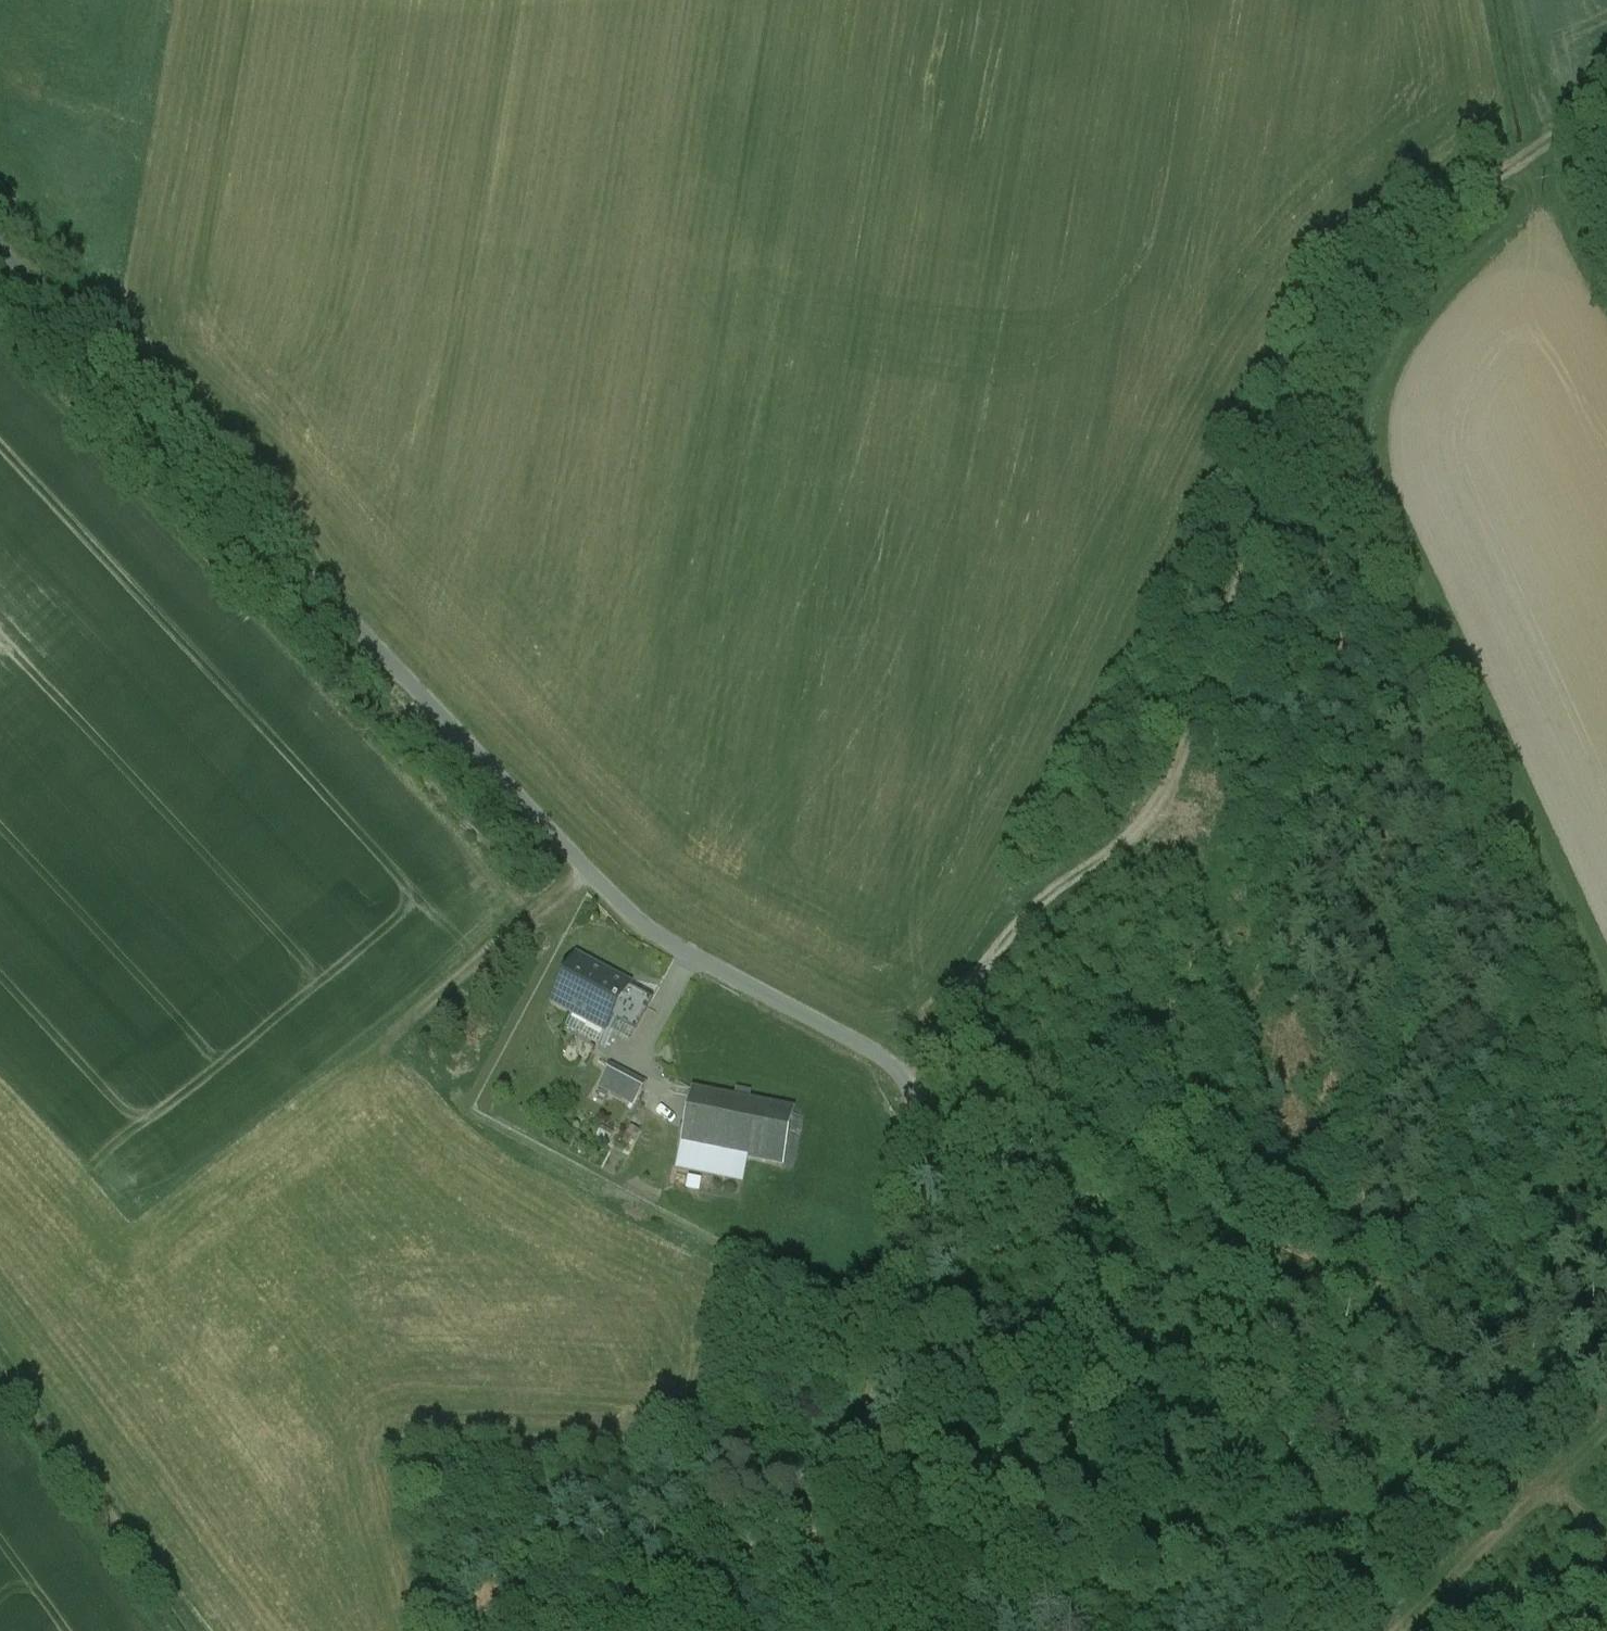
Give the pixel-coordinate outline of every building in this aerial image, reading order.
[(630,987),(576,959),(552,1005),(605,1033),(611,1022),(636,1034),(652,1004),(628,991),(630,987)] [(603,1073),(597,1092),(636,1104),(642,1085),(603,1073)] [(750,1104),(693,1092),(682,1148),(739,1159),(750,1104)] [(794,1112),(750,1104),(739,1159),(783,1168),(794,1112)]
